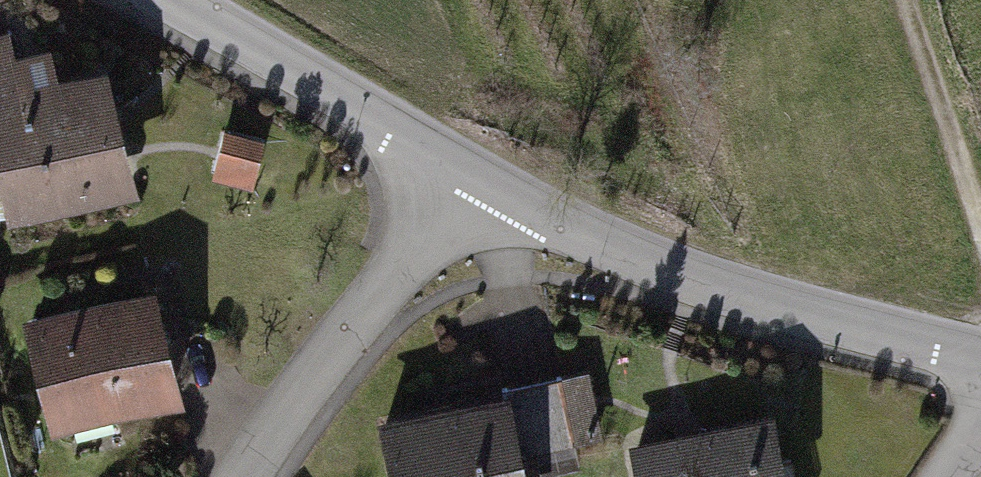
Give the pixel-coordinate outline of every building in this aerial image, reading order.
[(14,210),(134,182),(107,69),(55,82),(48,53),(6,63),(0,40),(0,149),(14,210)] [(259,182),(269,131),(229,123),(218,174),(259,182)] [(167,288),(38,319),(63,420),(192,388),(167,288)] [(517,378),(519,392),(528,443),(581,434),(569,368),(517,378)] [(389,416),(400,476),(535,476),(528,443),(519,392),(389,416)] [(639,436),(645,476),(784,476),(774,415),(639,436)]
